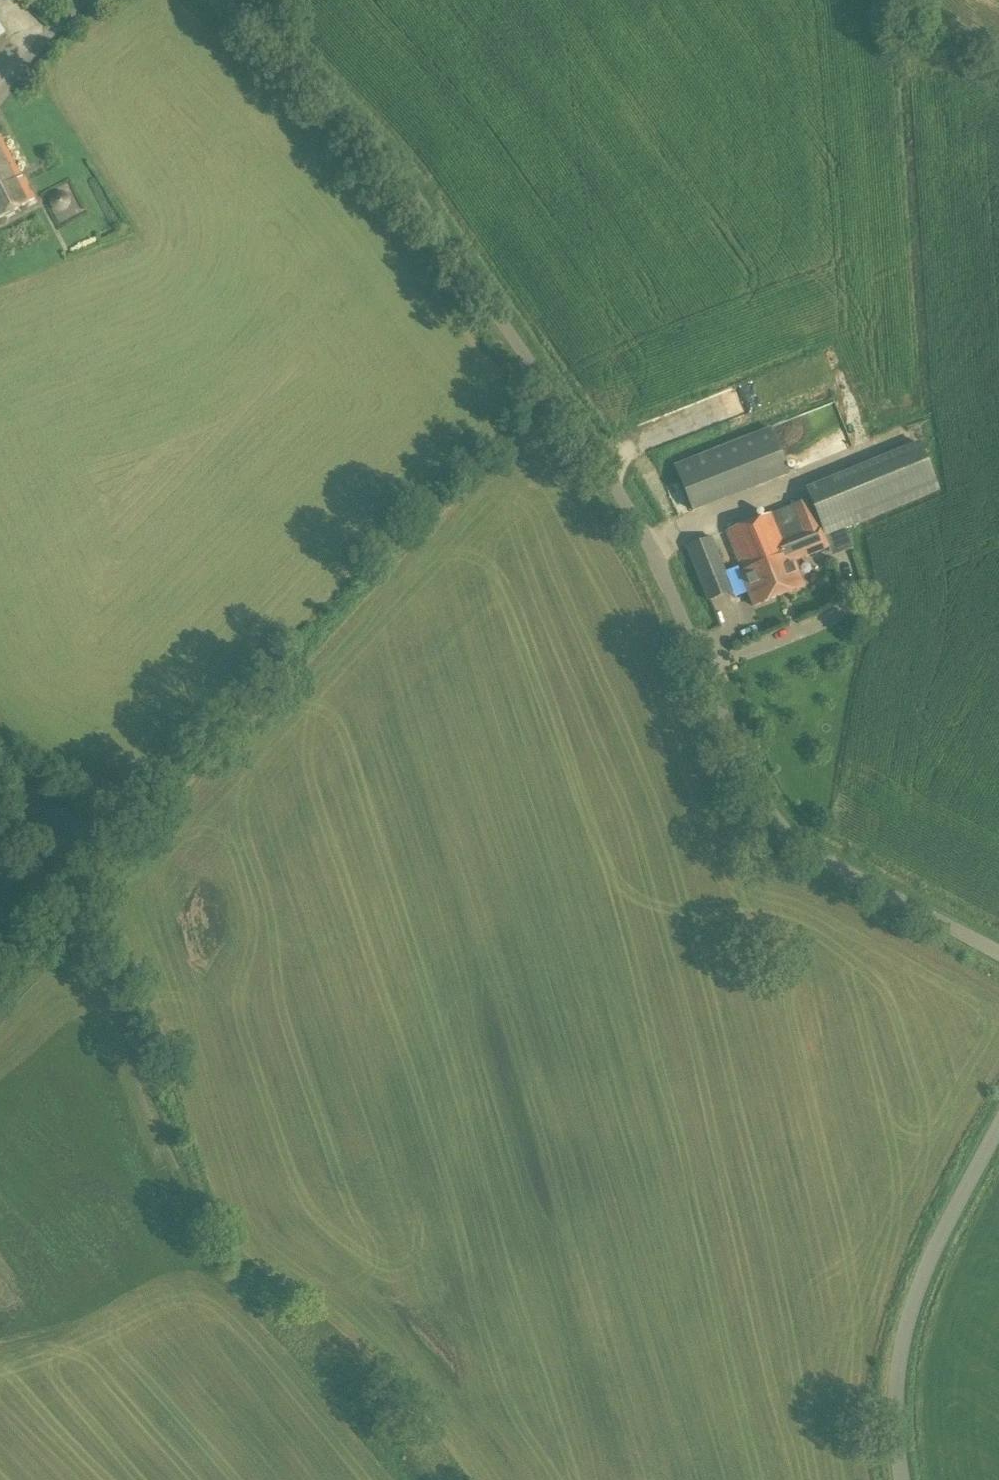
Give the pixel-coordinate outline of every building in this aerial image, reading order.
[(1,135),(0,136),(0,218),(36,199),(24,176),(23,177),(1,135)] [(66,189),(52,196),(58,209),(72,201),(66,189)] [(650,447),(706,425),(696,400),(640,421),(650,447)] [(692,513),(790,474),(771,426),(673,464),(692,513)] [(847,426),(793,449),(800,464),(853,442),(847,426)] [(809,497),(726,531),(744,575),(741,576),(753,606),(778,596),(768,571),(773,569),(770,561),(788,554),(783,543),(823,527),(841,521),(844,528),(938,490),(920,444),(826,481),(829,490),(809,497)] [(773,569),(768,571),(778,596),(799,587),(804,586),(794,560),(829,546),(825,538),(827,538),(826,535),(827,534),(826,533),(825,533),(823,527),(783,543),(788,554),(770,561),(773,569)] [(707,602),(734,591),(713,535),(685,546),(707,602)]
